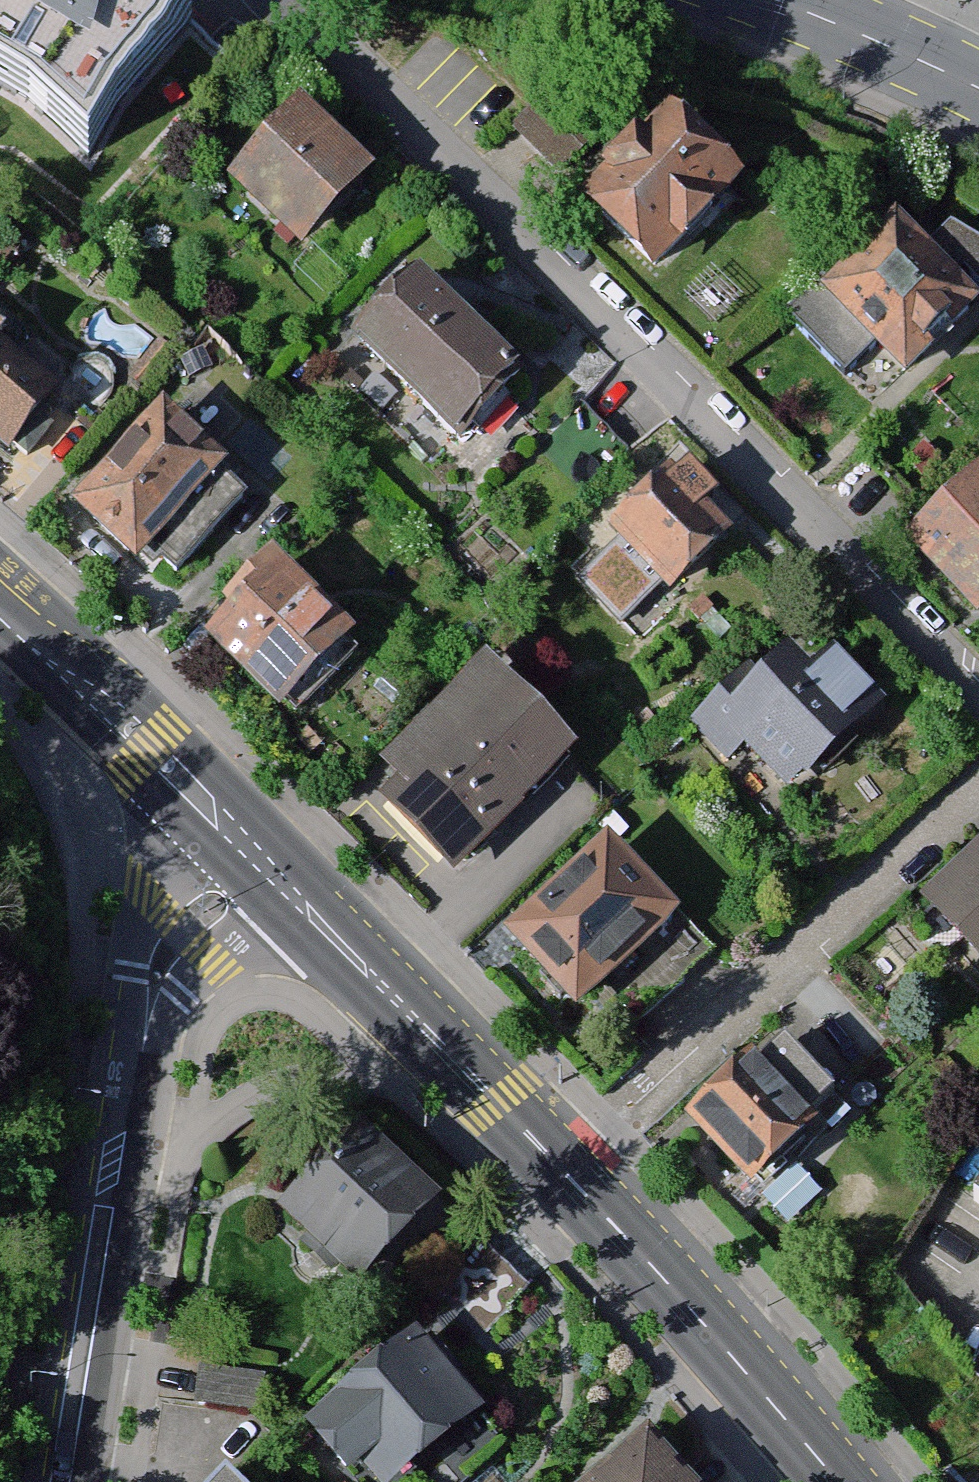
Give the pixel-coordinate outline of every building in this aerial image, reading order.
[(25,147),(45,124),(89,156),(205,16),(187,0),(0,0),(0,132),(25,147)] [(764,170),(686,83),(588,171),(666,258),(764,170)] [(310,87),(232,170),(309,241),(387,158),(310,87)] [(822,278),(908,363),(978,291),(978,271),(904,196),(822,278)] [(428,244),(356,321),(463,421),(535,345),(428,244)] [(17,441),(84,355),(0,289),(0,428),(17,441)] [(175,391),(86,493),(143,543),(233,441),(175,391)] [(675,450),(606,521),(666,579),(735,507),(675,450)] [(910,522),(978,589),(978,450),(910,522)] [(286,542),(205,621),(279,695),(359,615),(286,542)] [(821,610),(691,723),(753,795),(884,682),(821,610)] [(507,637),(370,767),(452,852),(588,722),(507,637)] [(617,811),(501,916),(571,992),(686,888),(617,811)] [(919,883),(978,945),(978,826),(919,883)] [(749,1030),(690,1098),(754,1155),(814,1088),(749,1030)] [(445,1175),(368,1100),(279,1191),(356,1266),(445,1175)] [(311,1407),(377,1481),(387,1481),(496,1387),(425,1307),(311,1407)] [(565,1481),(707,1481),(652,1413),(565,1481)] [(224,1457),(197,1481),(252,1481),(224,1457)]
